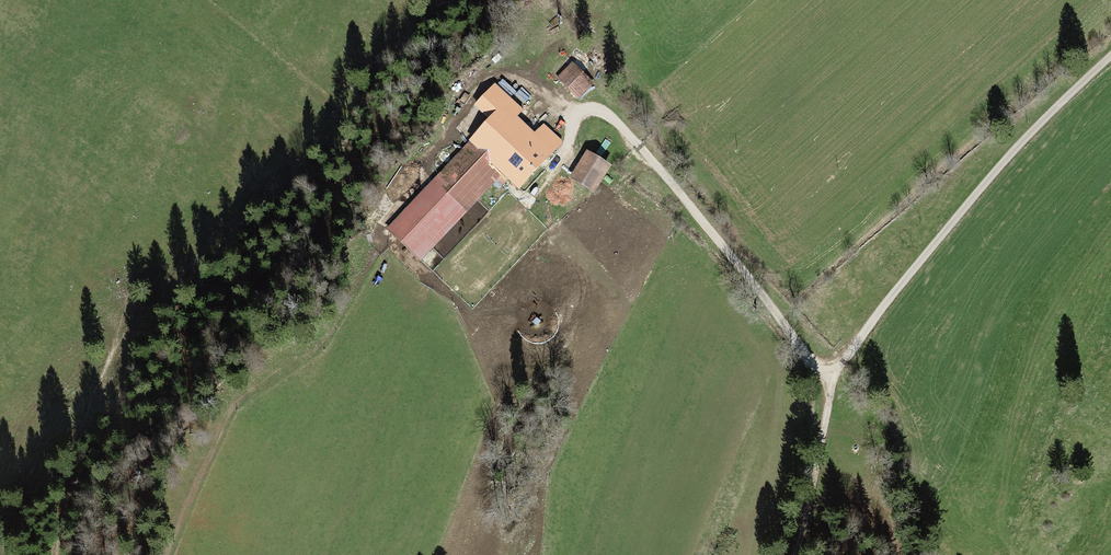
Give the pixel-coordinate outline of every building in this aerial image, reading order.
[(574,63),(559,78),(578,97),(593,82),(574,63)] [(488,120),(387,228),(421,259),(501,173),(518,188),(558,145),(541,129),(532,139),(510,119),(518,110),(495,89),(476,109),(488,120)] [(609,166),(587,152),(572,177),(594,190),(609,166)]
